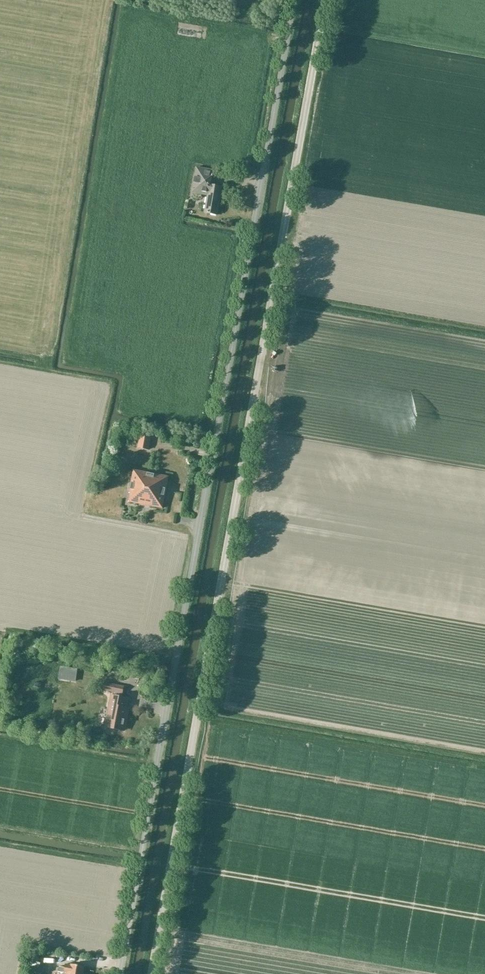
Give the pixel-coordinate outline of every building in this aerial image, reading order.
[(207,196),(205,212),(217,214),(222,188),(210,185),(212,171),(196,168),(191,193),(207,196)] [(138,447),(149,450),(152,435),(141,433),(138,447)] [(134,470),(130,493),(131,493),(129,502),(163,508),(169,477),(134,470)] [(50,682),(40,681),(40,683),(35,682),(34,687),(49,690),(50,682)] [(122,694),(123,690),(123,687),(105,683),(104,691),(113,692),(113,696),(111,695),(105,727),(124,731),(128,710),(125,709),(127,699),(121,698),(122,694)] [(38,963),(40,947),(30,945),(30,953),(28,952),(27,961),(38,963)] [(78,966),(71,964),(71,965),(66,964),(65,968),(60,967),(60,972),(64,972),(64,973),(66,973),(83,973),(84,967),(78,966)]
